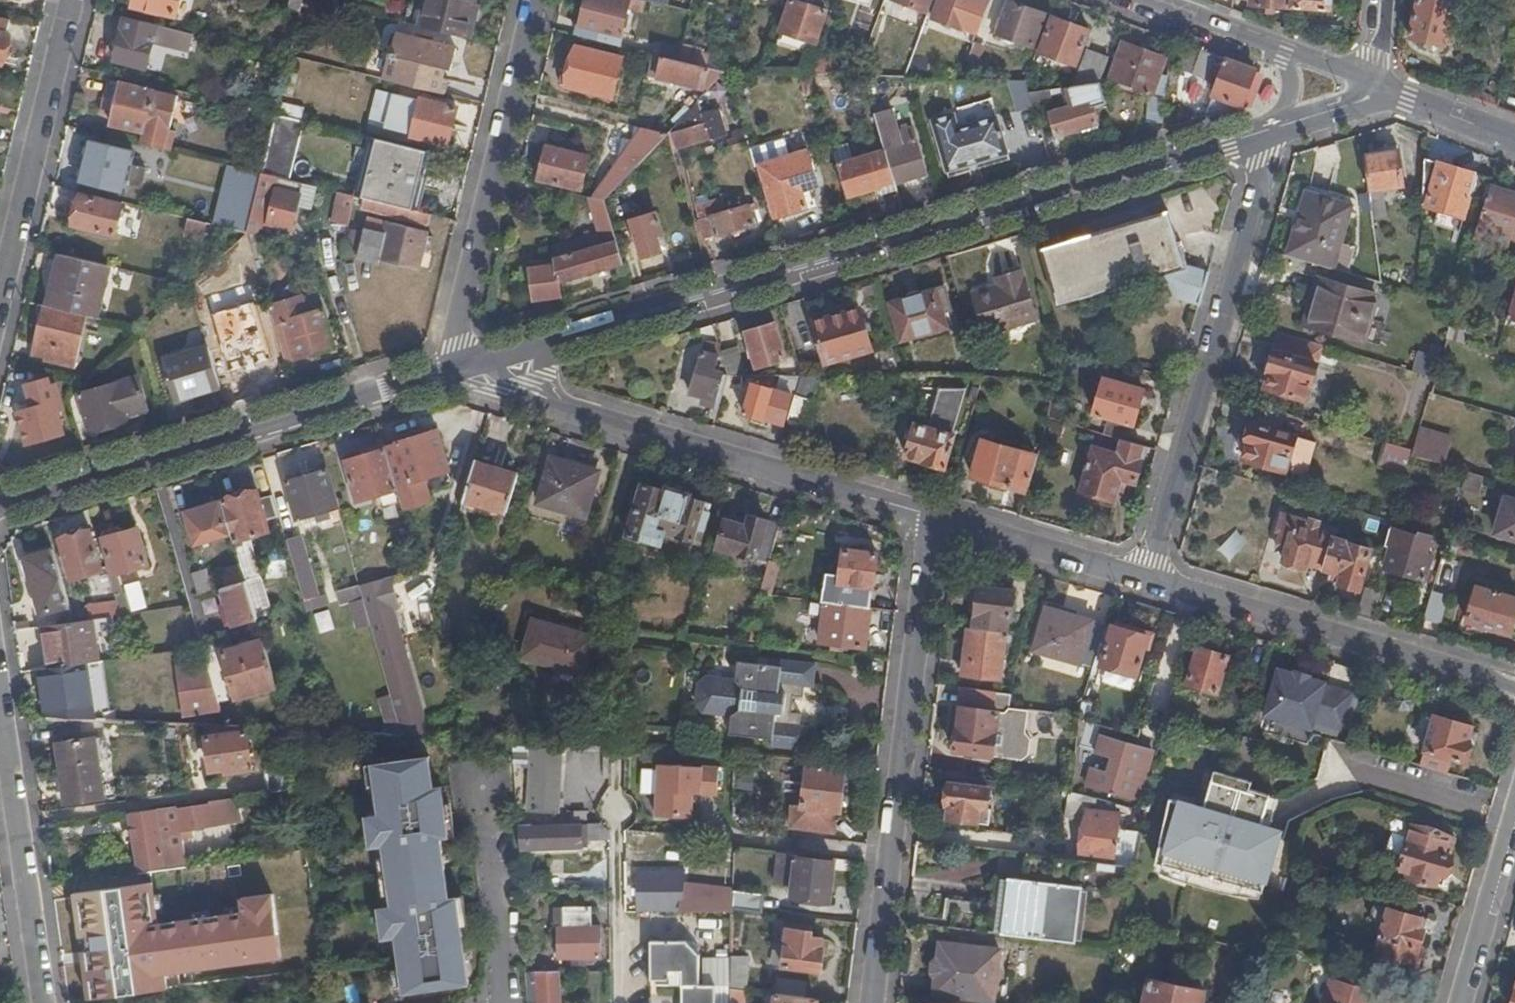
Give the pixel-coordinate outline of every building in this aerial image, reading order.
[(179,0),(135,0),(133,6),(175,16),(179,0)] [(246,0),(243,0),(241,9),(257,14),(259,3),(246,0)] [(417,5),(412,3),(407,23),(469,38),(477,4),(473,3),(473,0),(428,0),(426,7),(417,5)] [(577,35),(617,45),(626,8),(642,12),(645,1),(641,0),(586,0),(577,35)] [(794,0),(790,0),(779,35),(814,46),(826,11),(794,0)] [(930,0),(893,0),(926,12),(930,0)] [(933,19),(964,30),(974,0),(940,0),(933,19)] [(1290,8),(1330,11),(1331,0),(1290,0),(1290,8)] [(1440,0),(1417,0),(1408,37),(1444,46),(1453,3),(1440,0)] [(1037,49),(1050,15),(1008,1),(996,35),(1037,49)] [(1053,16),(1040,52),(1051,56),(1047,66),(1059,71),(1062,60),(1075,65),(1088,29),(1053,16)] [(10,19),(0,17),(0,63),(2,63),(9,35),(6,34),(10,19)] [(158,26),(125,18),(114,61),(146,69),(153,39),(188,48),(192,36),(158,26)] [(407,35),(402,57),(408,59),(413,36),(407,35)] [(391,54),(385,80),(445,94),(449,79),(441,77),(444,68),(451,70),(457,47),(413,36),(408,59),(402,57),(391,54)] [(661,45),(659,56),(676,60),(680,47),(681,43),(675,42),(673,48),(661,45)] [(1110,77),(1165,97),(1167,75),(1161,73),(1166,58),(1123,42),(1110,77)] [(622,56),(576,45),(567,87),(613,97),(622,56)] [(1206,116),(1242,105),(1255,70),(1187,45),(1180,69),(1217,84),(1206,116)] [(676,60),(714,69),(717,60),(699,55),(700,52),(680,47),(676,60)] [(1078,85),(1100,83),(1109,59),(1089,51),(1078,85)] [(709,89),(725,72),(714,69),(676,60),(659,56),(652,54),(647,75),(701,89),(702,87),(709,89)] [(1017,112),(1034,107),(1033,104),(1029,91),(1027,82),(1026,80),(1008,79),(1017,112)] [(142,132),(140,144),(155,147),(159,126),(165,127),(173,95),(107,80),(100,111),(114,114),(112,125),(142,132)] [(1027,82),(1029,91),(1050,88),(1048,80),(1027,82)] [(1092,107),(1106,103),(1100,83),(1078,85),(1050,88),(1029,91),(1033,104),(1052,102),(1051,95),(1069,93),(1072,106),(1050,112),(1057,134),(1081,127),(1096,123),(1092,107)] [(421,100),(420,101),(393,95),(385,129),(412,135),(412,137),(448,145),(448,144),(451,133),(457,108),(421,100)] [(1146,122),(1162,123),(1165,97),(1149,96),(1146,122)] [(698,101),(668,133),(669,139),(675,138),(677,147),(709,138),(698,101)] [(302,121),(305,108),(278,102),(275,115),(302,121)] [(893,179),(894,182),(925,172),(914,139),(893,145),(891,138),(893,135),(891,130),(895,128),(890,110),(874,115),(885,150),(893,179)] [(953,114),(930,121),(945,172),(1007,153),(996,116),(957,127),(953,114)] [(302,121),(275,115),(261,173),(291,180),(305,122),(302,121)] [(1098,128),(1096,123),(1081,127),(1083,132),(1098,128)] [(604,200),(666,134),(633,127),(629,143),(621,142),(616,165),(594,198),(604,200)] [(454,146),(457,134),(451,133),(448,144),(454,146)] [(381,140),(367,137),(353,195),(363,198),(368,174),(373,175),(381,140)] [(135,165),(138,152),(90,140),(80,181),(128,193),(132,180),(146,183),(150,168),(135,165)] [(368,174),(363,198),(412,209),(426,151),(381,140),(373,175),(368,174)] [(782,143),(758,146),(760,159),(784,156),(782,143)] [(544,160),(547,146),(540,144),(537,158),(544,160)] [(589,155),(547,146),(544,160),(537,158),(533,179),(581,190),(589,155)] [(820,182),(810,149),(758,164),(774,217),(805,208),(799,188),(820,182)] [(837,164),(847,197),(881,187),(880,183),(893,179),(885,150),(837,164)] [(420,211),(433,153),(426,151),(412,209),(420,211)] [(1398,152),(1364,156),(1368,190),(1403,185),(1398,152)] [(1476,174),(1424,159),(1422,206),(1464,218),(1468,202),(1476,174)] [(237,167),(234,177),(259,182),(261,173),(237,167)] [(291,180),(261,173),(259,182),(248,232),(289,242),(302,183),(291,180)] [(1484,201),(1490,179),(1477,175),(1471,197),(1484,201)] [(1488,188),(1483,207),(1477,227),(1514,239),(1514,197),(1488,188)] [(135,191),(132,204),(145,207),(146,203),(149,204),(151,195),(135,191)] [(1306,191),(1287,256),(1332,270),(1338,248),(1341,249),(1343,243),(1353,204),(1306,191)] [(123,204),(81,194),(74,225),(115,236),(123,204)] [(558,281),(623,263),(604,200),(594,198),(588,196),(598,233),(552,245),(555,264),(530,268),(535,299),(552,296),(552,293),(560,291),(558,281)] [(428,224),(431,214),(420,211),(412,209),(363,198),(361,208),(428,224)] [(698,219),(704,239),(754,223),(751,211),(756,209),(754,203),(698,219)] [(655,212),(630,220),(641,255),(661,249),(656,234),(661,232),(655,212)] [(1199,306),(1208,273),(1183,265),(1167,212),(1042,249),(1058,306),(1164,274),(1158,294),(1199,306)] [(235,243),(247,232),(190,218),(186,235),(202,238),(203,234),(235,243)] [(426,236),(427,231),(388,222),(384,233),(364,229),(357,257),(379,263),(380,258),(418,268),(423,244),(432,246),(433,237),(426,236)] [(269,240),(254,244),(257,257),(272,253),(269,240)] [(1338,248),(1332,270),(1348,274),(1356,247),(1343,243),(1341,249),(1338,248)] [(108,266),(60,254),(55,276),(55,277),(57,278),(50,307),(84,315),(95,318),(108,266)] [(1004,285),(997,287),(972,294),(984,336),(1036,321),(1021,273),(1002,278),(1004,285)] [(55,276),(51,276),(43,306),(50,307),(57,278),(55,277),(55,276)] [(995,280),(997,287),(1004,285),(1002,278),(995,280)] [(1322,298),(1313,327),(1362,342),(1376,296),(1320,279),(1315,296),(1322,298)] [(864,299),(873,296),(871,287),(862,289),(864,299)] [(951,309),(945,287),(891,303),(901,340),(946,327),(941,312),(951,309)] [(1506,318),(1514,321),(1514,290),(1506,318)] [(301,295),(269,305),(285,361),(311,354),(319,351),(333,347),(322,309),(306,314),(301,295)] [(1307,325),(1313,327),(1322,298),(1315,296),(1307,325)] [(50,307),(43,306),(32,356),(72,366),(84,315),(50,307)] [(860,309),(813,322),(825,364),(872,350),(860,309)] [(774,323),(746,332),(757,368),(785,360),(774,323)] [(218,334),(205,337),(208,347),(219,384),(233,380),(233,378),(249,373),(262,369),(275,365),(264,326),(242,332),(248,353),(227,359),(225,352),(224,352),(218,334)] [(1321,345),(1279,333),(1272,355),(1269,355),(1265,356),(1263,365),(1266,370),(1268,370),(1268,373),(1264,388),(1306,400),(1321,345)] [(219,384),(208,347),(162,360),(174,401),(188,397),(220,388),(219,384)] [(728,376),(746,376),(737,347),(720,351),(723,359),(728,376)] [(708,417),(715,419),(727,378),(718,375),(723,359),(703,353),(690,395),(700,398),(705,399),(703,405),(711,407),(708,417)] [(263,375),(262,369),(249,373),(251,379),(263,375)] [(800,376),(787,422),(805,427),(820,376),(800,376)] [(125,415),(145,409),(137,377),(79,394),(89,431),(126,420),(125,415)] [(1103,434),(1123,440),(1128,442),(1143,390),(1104,378),(1093,415),(1108,419),(1103,434)] [(48,379),(24,385),(31,409),(19,413),(28,445),(64,434),(48,379)] [(792,396),(752,385),(743,415),(763,421),(763,420),(783,426),(792,396)] [(964,388),(939,388),(936,399),(927,398),(919,425),(915,424),(905,457),(945,469),(954,435),(952,434),(964,388)] [(936,399),(939,388),(930,388),(927,398),(936,399)] [(147,413),(145,409),(125,415),(126,420),(147,413)] [(1315,442),(1253,424),(1247,444),(1249,445),(1244,460),(1305,478),(1315,442)] [(1455,436),(1421,426),(1413,454),(1447,464),(1455,436)] [(396,446),(385,449),(396,486),(447,471),(435,431),(395,443),(396,446)] [(1135,484),(1146,447),(1128,442),(1123,440),(1119,455),(1093,448),(1080,492),(1115,502),(1121,480),(1135,484)] [(972,477),(1027,493),(1037,457),(982,441),(972,477)] [(1378,466),(1405,474),(1410,456),(1412,451),(1385,443),(1378,466)] [(396,486),(385,449),(344,461),(356,502),(397,491),(396,486)] [(598,473),(551,459),(538,505),(585,518),(598,473)] [(518,474),(474,462),(462,501),(506,513),(518,474)] [(336,509),(326,471),(286,483),(297,520),(336,509)] [(1476,493),(1481,477),(1465,472),(1461,488),(1476,493)] [(703,530),(710,504),(642,484),(626,536),(660,546),(664,532),(693,541),(697,528),(703,530)] [(240,496),(221,502),(240,567),(245,583),(260,579),(249,539),(268,533),(264,521),(258,499),(255,489),(239,494),(240,496)] [(272,495),(258,499),(264,521),(278,517),(272,495)] [(1505,499),(1495,534),(1514,540),(1514,502),(1505,499)] [(228,536),(218,503),(185,513),(194,546),(228,536)] [(729,513),(727,521),(744,526),(747,518),(729,513)] [(756,555),(768,559),(771,551),(779,524),(748,514),(747,518),(744,526),(727,521),(724,520),(716,547),(755,559),(756,555)] [(1306,564),(1324,569),(1333,538),(1336,529),(1318,524),(1319,521),(1310,518),(1309,521),(1297,518),(1297,519),(1282,515),(1278,531),(1281,532),(1278,544),(1287,547),(1283,562),(1304,568),(1306,564)] [(137,530),(135,525),(120,529),(122,534),(137,530)] [(1389,526),(1377,566),(1383,568),(1380,578),(1400,585),(1401,580),(1403,574),(1421,580),(1423,580),(1431,554),(1425,552),(1430,535),(1418,531),(1417,535),(1389,526)] [(111,574),(146,565),(137,530),(122,534),(120,529),(117,527),(103,531),(100,534),(111,574)] [(101,571),(90,531),(59,539),(70,579),(101,571)] [(303,535),(285,540),(303,601),(320,596),(303,535)] [(1333,538),(1324,569),(1342,574),(1339,584),(1359,590),(1371,549),(1333,538)] [(875,553),(842,548),(837,584),(849,585),(847,602),(869,604),(875,553)] [(68,607),(52,551),(23,559),(24,560),(28,575),(35,598),(39,614),(39,615),(68,607)] [(768,559),(759,594),(769,595),(780,554),(771,551),(768,559)] [(24,560),(20,561),(24,576),(28,575),(24,560)] [(245,583),(240,567),(221,572),(226,588),(245,583)] [(204,569),(190,574),(197,596),(211,593),(204,569)] [(1403,574),(1401,580),(1419,586),(1421,580),(1403,574)] [(384,578),(358,586),(362,598),(369,626),(372,641),(388,696),(396,726),(423,724),(410,675),(392,607),(384,578)] [(271,613),(260,579),(245,583),(255,617),(271,613)] [(245,583),(226,588),(221,590),(232,627),(256,619),(255,617),(245,583)] [(362,598),(358,586),(336,592),(339,604),(348,602),(362,598)] [(973,628),(1005,632),(1006,621),(1010,621),(1013,591),(978,587),(977,596),(971,598),(970,609),(975,613),(973,628)] [(1476,587),(1466,622),(1510,634),(1514,619),(1514,598),(1476,587)] [(1431,591),(1423,619),(1439,623),(1447,596),(1431,591)] [(331,605),(328,594),(320,596),(303,601),(303,602),(306,613),(331,605)] [(348,602),(356,629),(369,626),(362,598),(348,602)] [(86,607),(88,621),(90,621),(118,617),(120,617),(116,602),(86,607)] [(864,648),(869,608),(824,602),(819,642),(864,648)] [(1093,664),(1105,625),(1046,607),(1033,650),(1092,667),(1093,664)] [(323,633),(338,628),(331,608),(316,613),(323,633)] [(129,615),(120,617),(118,617),(119,627),(130,625),(129,615)] [(88,621),(73,623),(45,628),(50,668),(84,664),(96,662),(90,621),(88,621)] [(593,638),(531,621),(520,661),(582,678),(593,638)] [(1113,627),(1105,625),(1093,664),(1135,676),(1147,638),(1129,632),(1128,626),(1116,623),(1113,627)] [(999,680),(1005,632),(973,628),(967,627),(962,675),(999,680)] [(164,650),(161,630),(139,633),(142,653),(164,650)] [(276,688),(262,641),(222,653),(235,699),(276,688)] [(1227,657),(1197,648),(1186,685),(1216,694),(1227,657)] [(813,676),(815,665),(780,661),(779,667),(737,662),(734,681),(706,678),(698,685),(696,703),(703,713),(730,716),(728,734),(772,739),(771,745),(805,749),(807,728),(799,727),(801,715),(791,713),(793,696),(803,697),(804,685),(812,686),(813,676)] [(206,663),(176,669),(184,718),(220,713),(206,663)] [(84,664),(50,668),(40,670),(47,718),(93,721),(84,664)] [(1326,683),(1311,678),(1293,673),(1278,668),(1263,716),(1311,731),(1314,721),(1341,730),(1352,694),(1325,686),(1326,683)] [(1293,673),(1311,678),(1311,675),(1294,670),(1293,673)] [(1009,709),(1011,695),(961,688),(953,752),(1022,761),(1029,754),(1030,740),(1026,734),(1028,716),(1025,710),(1009,709)] [(388,696),(378,699),(388,736),(399,736),(396,726),(388,696)] [(1451,759),(1463,763),(1469,741),(1468,740),(1470,733),(1472,727),(1434,716),(1424,751),(1451,759)] [(251,769),(245,732),(205,738),(208,755),(217,754),(219,769),(225,769),(226,773),(251,769)] [(1138,800),(1151,752),(1099,736),(1084,784),(1138,800)] [(59,765),(96,760),(93,738),(56,744),(59,765)] [(527,745),(514,745),(514,761),(526,761),(527,745)] [(530,748),(529,787),(559,786),(560,749),(530,748)] [(1451,759),(1424,751),(1419,766),(1446,774),(1451,759)] [(370,763),(400,983),(416,981),(416,986),(465,980),(459,929),(456,897),(448,898),(441,837),(448,836),(445,804),(443,787),(434,788),(431,756),(390,761),(377,763),(370,763)] [(102,798),(96,760),(59,765),(65,804),(102,798)] [(297,790),(293,765),(265,769),(268,794),(297,790)] [(719,795),(720,768),(660,765),(657,816),(692,818),(694,794),(719,795)] [(841,811),(845,772),(807,767),(802,805),(792,804),(790,825),(834,831),(836,811),(841,811)] [(1259,832),(1261,824),(1269,796),(1270,795),(1250,789),(1252,782),(1214,771),(1203,810),(1169,800),(1157,865),(1163,867),(1263,892),(1264,893),(1279,838),(1259,832)] [(956,808),(955,821),(984,825),(988,790),(949,785),(946,807),(956,808)] [(559,786),(529,787),(528,810),(558,811),(559,786)] [(1095,800),(1070,792),(1066,792),(1063,819),(1084,822),(1079,860),(1026,854),(1025,857),(1133,871),(1137,851),(1113,848),(1117,816),(1094,813),(1095,800)] [(1269,796),(1261,824),(1270,826),(1278,799),(1269,796)] [(240,821),(236,799),(208,803),(208,807),(176,811),(179,831),(183,831),(185,845),(200,843),(198,828),(240,821)] [(208,803),(128,814),(130,830),(131,841),(136,873),(150,871),(188,866),(185,845),(183,831),(179,831),(176,811),(208,807),(208,803)] [(452,803),(445,804),(448,836),(456,835),(452,803)] [(945,820),(955,821),(956,808),(946,807),(945,820)] [(528,824),(517,824),(518,849),(585,848),(586,840),(608,840),(608,830),(604,828),(600,824),(580,824),(580,827),(528,827),(528,824)] [(1455,839),(1411,826),(1399,870),(1408,873),(1407,877),(1435,885),(1438,874),(1446,876),(1451,856),(1450,856),(1455,839)] [(130,830),(123,831),(124,842),(131,841),(130,830)] [(795,853),(777,851),(774,881),(792,884),(790,897),(828,901),(833,860),(795,855),(795,853)] [(1025,857),(1023,882),(1128,895),(1133,871),(1025,857)] [(1261,899),(1263,892),(1163,867),(1161,874),(1177,881),(1198,887),(1215,892),(1235,896),(1249,898),(1261,899)] [(1442,887),(1446,876),(1438,874),(1435,885),(1442,887)] [(1117,949),(1123,918),(1128,895),(1023,882),(995,878),(988,934),(1117,949)] [(160,951),(152,885),(113,891),(122,957),(160,951)] [(684,885),(680,912),(731,912),(731,908),(731,890),(684,885)] [(764,894),(731,890),(731,908),(762,912),(764,894)] [(463,896),(456,897),(459,929),(467,929),(463,896)] [(1422,918),(1388,908),(1375,953),(1418,965),(1423,950),(1419,948),(1424,930),(1419,928),(1422,918)] [(565,909),(564,928),(589,927),(589,909),(565,909)] [(810,937),(811,927),(789,925),(788,934),(786,934),(783,965),(820,970),(822,951),(820,950),(822,939),(810,937)] [(589,927),(564,928),(557,928),(557,958),(598,959),(598,927),(589,927)] [(715,986),(705,986),(700,986),(701,955),(699,955),(699,949),(693,942),(687,942),(686,941),(649,942),(649,986),(680,987),(680,1002),(715,1002),(715,986)] [(999,951),(939,943),(933,995),(993,1002),(999,951)] [(730,989),(744,990),(746,990),(746,957),(730,957),(730,961),(730,987),(730,989)] [(705,960),(705,986),(715,986),(730,987),(730,961),(705,960)] [(558,972),(525,973),(525,988),(536,988),(537,1002),(559,1002),(558,972)] [(1148,979),(1143,1002),(1200,1002),(1202,991),(1148,979)] [(775,985),(775,994),(802,997),(804,984),(776,980),(775,985)] [(1268,982),(1258,980),(1254,993),(1263,996),(1268,982)] [(764,992),(775,994),(775,985),(764,984),(764,992)] [(0,986),(0,1001),(9,999),(7,985),(0,986)] [(715,1002),(730,1002),(730,989),(730,987),(715,986),(715,1002)] [(730,1002),(744,1002),(744,990),(730,989),(730,1002)] [(1254,993),(1251,1002),(1262,1002),(1263,996),(1254,993)] [(816,999),(802,997),(775,994),(774,1002),(816,1002),(816,999)]
